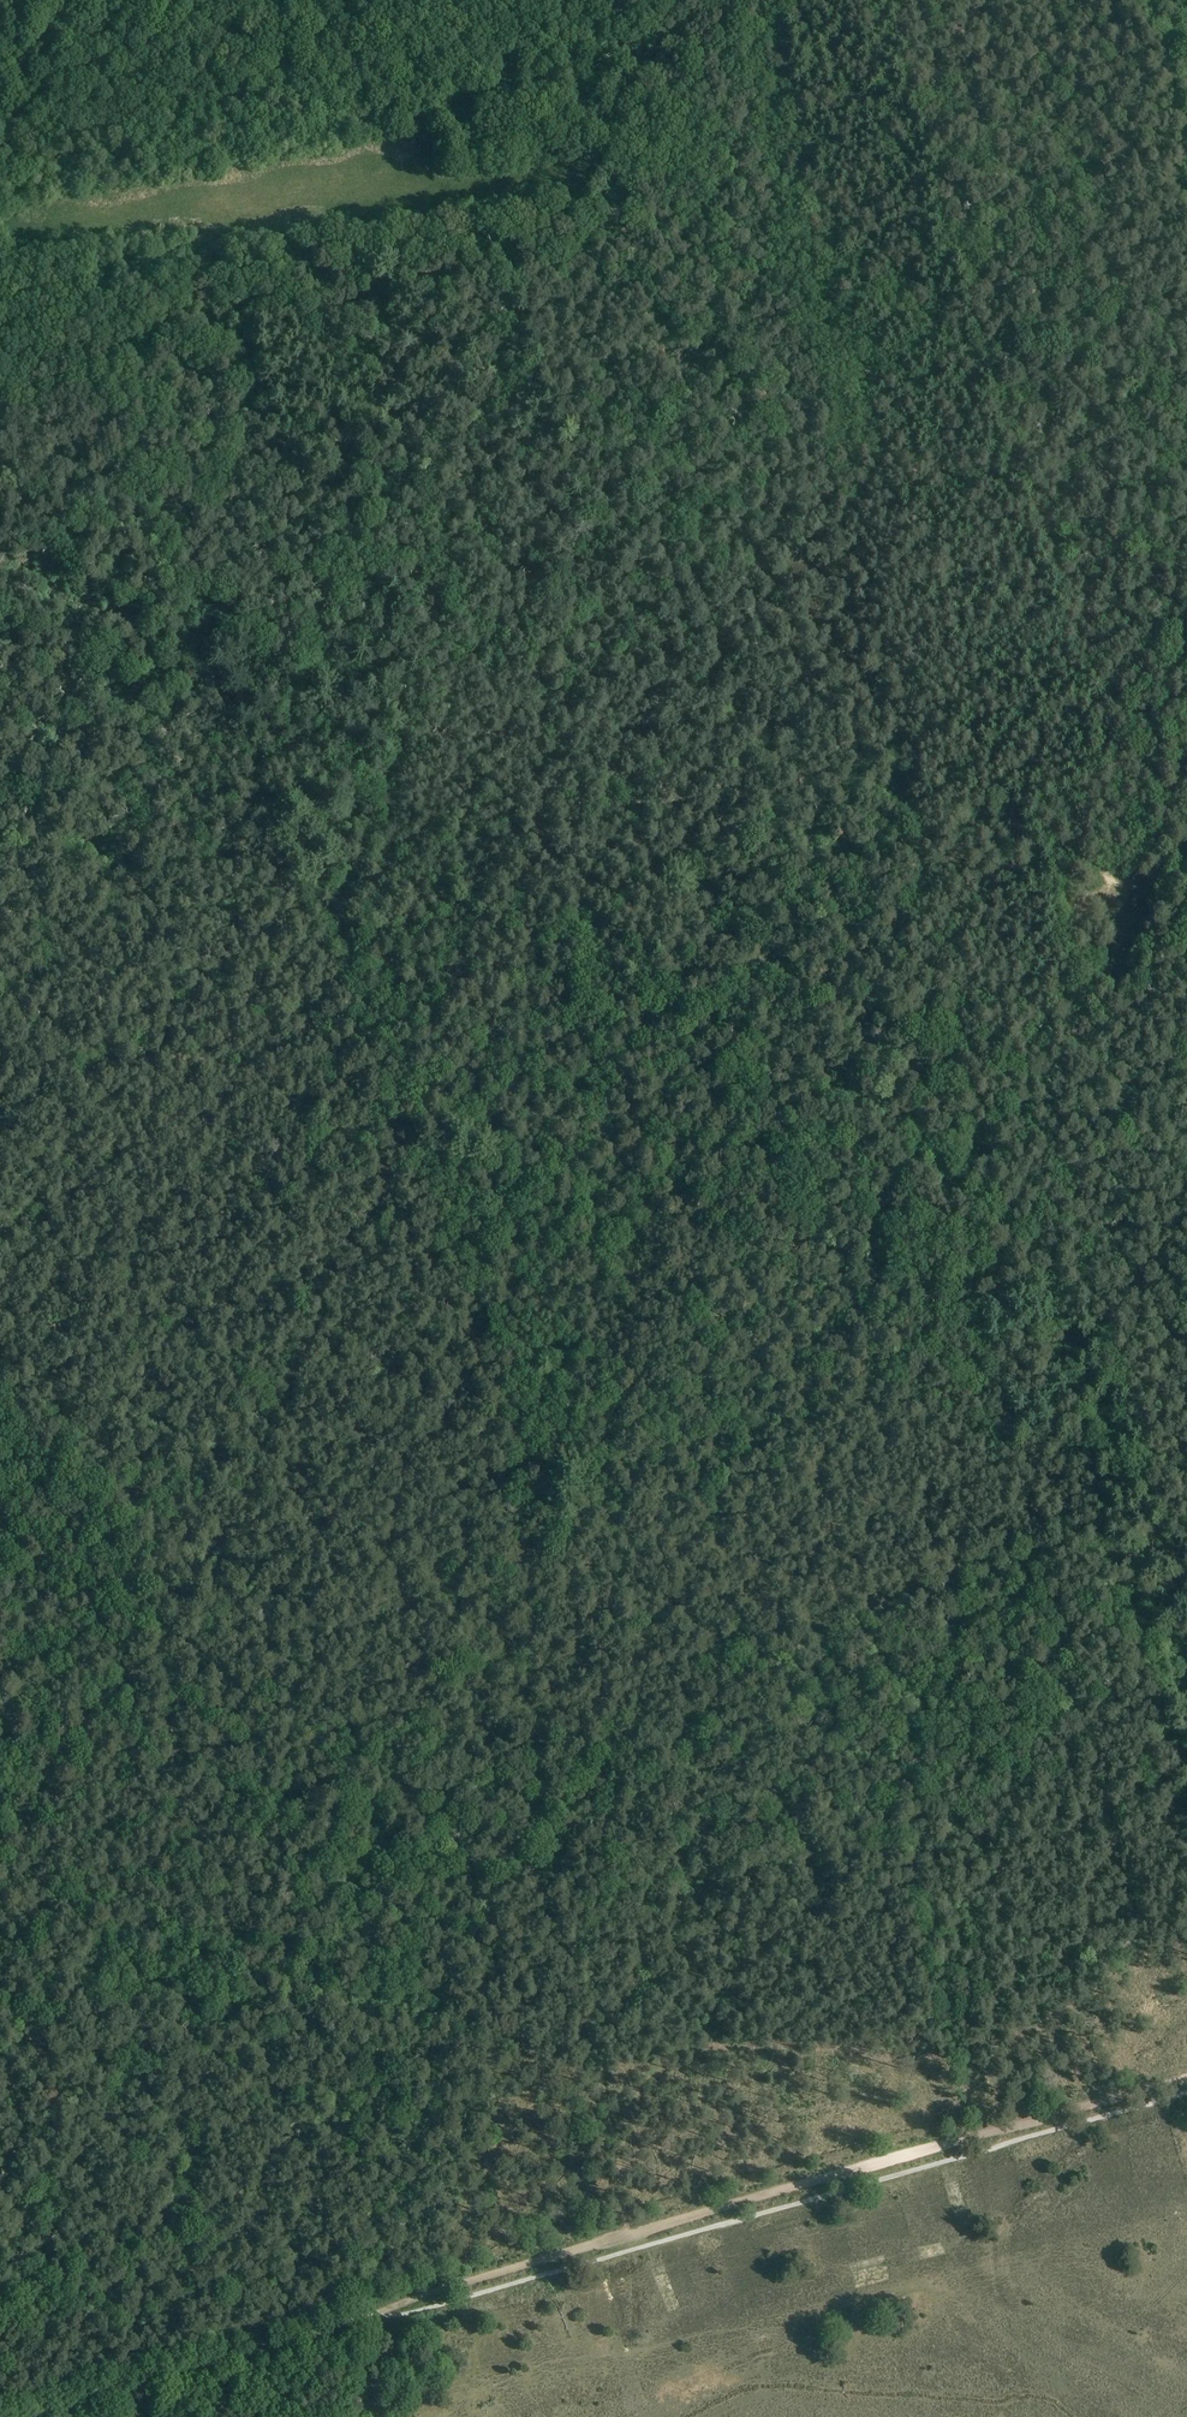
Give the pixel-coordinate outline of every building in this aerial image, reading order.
[(432,141),(442,139),(438,123),(429,125),(432,141)]
